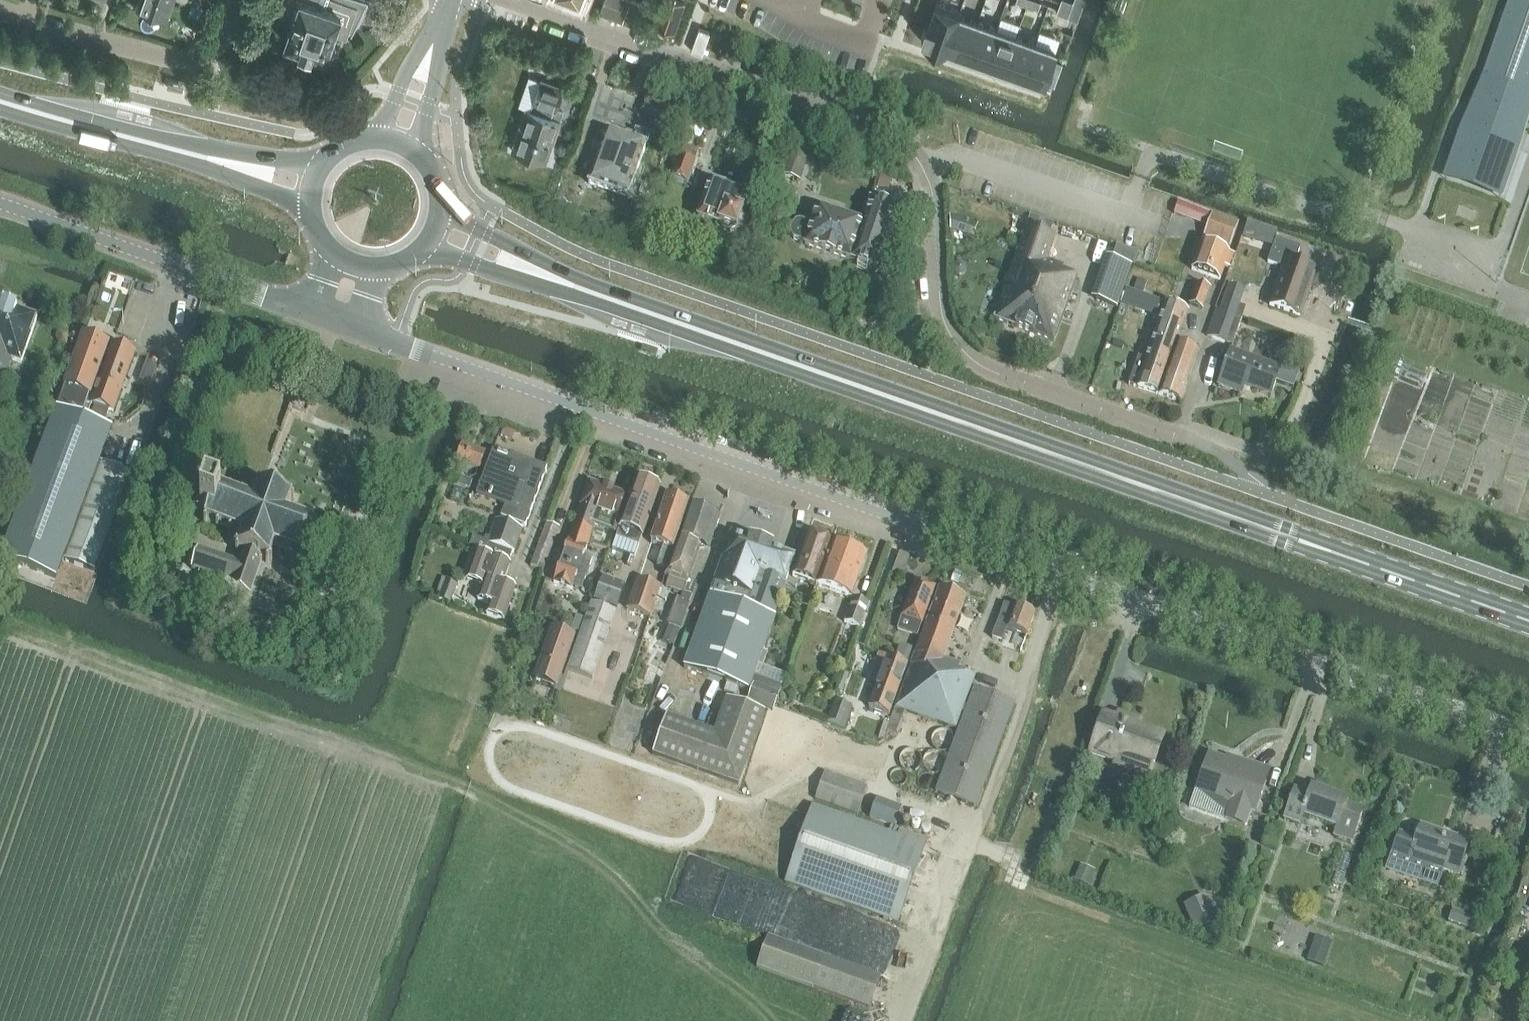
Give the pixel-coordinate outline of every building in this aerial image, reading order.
[(168,20),(175,0),(141,0),(137,9),(168,20)] [(294,18),(285,43),(300,48),(300,50),(311,54),(312,53),(327,58),(327,56),(336,59),(343,41),(334,38),(336,32),(338,33),(338,34),(348,37),(350,33),(354,35),(371,1),(367,0),(283,0),(280,10),(283,11),(282,14),(294,18)] [(1037,0),(1028,0),(1026,5),(1038,9),(1040,1),(1037,0)] [(1059,5),(1070,9),(1073,2),(1068,0),(1060,0),(1059,5)] [(1528,96),(1528,0),(1508,0),(1505,10),(1481,79),(1482,79),(1465,130),(1461,128),(1446,169),(1496,186),(1509,147),(1510,147),(1510,146),(1509,145),(1514,131),(1517,132),(1524,113),(1521,112),(1527,95),(1528,96)] [(675,34),(684,9),(663,1),(654,26),(675,34)] [(925,26),(921,37),(924,38),(922,42),(945,50),(958,15),(959,15),(961,11),(952,8),(937,2),(928,27),(925,26)] [(1070,9),(1059,5),(1056,12),(1067,16),(1070,9)] [(977,22),(959,15),(958,15),(945,50),(964,57),(977,22)] [(996,29),(977,22),(964,57),(984,64),(990,47),(996,29)] [(1016,35),(996,29),(990,47),(984,64),(1003,71),(1016,35)] [(1035,42),(1016,35),(1003,71),(1022,78),(1035,42)] [(1055,49),(1035,42),(1022,78),(1043,85),(1055,49)] [(168,76),(165,86),(183,91),(185,81),(168,76)] [(513,151),(546,163),(561,122),(552,118),(555,110),(557,111),(564,89),(542,81),(534,102),(536,103),(533,111),(528,110),(513,151)] [(654,117),(677,124),(681,112),(657,105),(654,117)] [(589,185),(628,198),(650,135),(636,130),(634,135),(627,133),(626,137),(609,130),(589,185)] [(783,175),(801,180),(809,153),(791,148),(783,175)] [(672,178),(688,184),(695,161),(680,156),(672,178)] [(742,219),(750,195),(712,182),(699,219),(719,226),(720,227),(723,231),(731,233),(735,232),(737,232),(739,228),(746,231),(749,221),(742,219)] [(806,245),(877,269),(897,209),(870,200),(866,214),(867,215),(864,222),(818,207),(812,225),(801,221),(797,222),(793,225),(792,227),(791,232),(792,236),(794,239),(806,243),(806,245)] [(1184,217),(1189,206),(1177,201),(1173,214),(1184,217)] [(1238,224),(1211,214),(1203,237),(1230,247),(1238,224)] [(962,219),(958,230),(974,236),(978,225),(962,219)] [(1056,237),(1029,228),(1027,228),(995,319),(1054,341),(1078,276),(1064,271),(1065,266),(1049,260),(1056,237)] [(1283,267),(1270,305),(1300,316),(1310,288),(1313,290),(1319,287),(1321,281),(1318,275),(1315,274),(1316,271),(1295,263),(1300,248),(1276,239),(1268,262),(1283,267)] [(1193,270),(1220,280),(1225,267),(1231,269),(1235,255),(1203,243),(1193,270)] [(1138,253),(1116,246),(1112,259),(1131,265),(1133,266),(1138,253)] [(1117,307),(1131,265),(1112,259),(1106,256),(1091,298),(1117,307)] [(1190,304),(1203,309),(1211,288),(1198,284),(1190,304)] [(1240,306),(1245,291),(1230,286),(1221,311),(1242,319),(1246,308),(1240,306)] [(1179,345),(1190,312),(1166,303),(1146,360),(1139,358),(1130,385),(1159,395),(1177,344),(1179,345)] [(13,361),(22,364),(38,319),(0,306),(0,399),(13,361)] [(1127,330),(1138,334),(1146,312),(1135,309),(1127,330)] [(1242,319),(1221,311),(1221,312),(1217,311),(1208,337),(1233,346),(1242,319)] [(113,429),(104,425),(110,409),(113,410),(134,354),(85,336),(59,408),(57,407),(1,558),(57,579),(63,561),(96,573),(133,474),(100,462),(113,429)] [(1159,395),(1181,402),(1199,352),(1179,345),(1177,344),(1159,395)] [(659,351),(642,346),(640,353),(657,358),(659,351)] [(1242,394),(1245,386),(1272,396),(1281,368),(1231,350),(1219,386),(1242,394)] [(457,463),(479,470),(485,454),(463,447),(457,463)] [(507,520),(526,527),(547,468),(534,463),(533,466),(493,452),(477,497),(511,509),(507,520)] [(452,481),(471,487),(474,478),(455,472),(452,481)] [(637,480),(617,537),(640,545),(660,488),(637,480)] [(598,546),(610,550),(629,497),(590,483),(577,520),(596,527),(603,530),(598,546)] [(198,577),(251,596),(264,560),(269,562),(275,547),(301,556),(316,550),(321,536),(312,522),(287,513),(292,499),(260,487),(255,501),(218,488),(214,497),(206,494),(201,509),(210,512),(206,521),(243,535),(237,550),(243,552),(239,562),(199,549),(192,570),(200,573),(198,577)] [(657,566),(667,570),(668,570),(689,507),(688,507),(689,505),(667,498),(652,545),(663,549),(657,566)] [(666,588),(684,594),(687,585),(688,586),(702,548),(709,551),(721,518),(689,507),(668,570),(667,570),(664,577),(669,579),(666,588)] [(556,584),(573,590),(575,584),(584,587),(590,570),(581,567),(596,527),(577,520),(556,584)] [(469,545),(486,551),(488,545),(499,548),(496,554),(511,560),(522,530),(497,521),(490,539),(486,537),(484,540),(473,536),(469,545)] [(533,566),(545,571),(560,529),(548,524),(533,566)] [(776,618),(774,617),(795,557),(732,535),(685,668),(750,692),(776,618)] [(793,578),(817,586),(832,543),(808,535),(793,578)] [(832,543),(817,586),(853,599),(868,556),(832,543)] [(487,615),(505,621),(516,588),(503,584),(510,564),(476,552),(467,579),(483,585),(478,600),(491,605),(487,615)] [(595,600),(618,608),(626,584),(603,576),(595,600)] [(435,597),(453,602),(458,585),(441,579),(435,597)] [(627,609),(651,618),(662,587),(638,579),(627,609)] [(898,630),(918,637),(922,626),(936,588),(915,581),(902,618),(898,630)] [(944,658),(966,598),(939,589),(895,708),(905,712),(956,730),(976,677),(958,670),(960,663),(944,658)] [(576,612),(587,616),(591,602),(581,599),(576,612)] [(845,623),(861,629),(869,604),(854,599),(845,623)] [(568,671),(593,679),(617,611),(591,602),(587,616),(586,619),(581,634),(568,671)] [(993,639),(1002,642),(1007,630),(1027,637),(1035,615),(1005,604),(997,626),(993,639)] [(666,624),(680,629),(687,610),(673,605),(666,624)] [(573,631),(581,634),(586,619),(578,616),(573,631)] [(555,691),(561,693),(567,678),(563,676),(576,638),(554,629),(536,680),(556,687),(555,691)] [(899,644),(895,657),(908,662),(913,649),(899,644)] [(877,684),(868,708),(890,716),(908,665),(881,655),(871,682),(877,684)] [(750,702),(774,711),(781,694),(756,685),(750,702)] [(936,793),(975,808),(1014,704),(975,689),(936,793)] [(829,722),(844,728),(852,707),(841,703),(844,694),(840,692),(829,722)] [(653,754),(739,785),(765,713),(727,699),(715,734),(666,717),(653,754)] [(887,730),(897,734),(905,712),(895,708),(887,730)] [(1139,728),(1141,721),(1119,714),(1116,720),(1104,715),(1090,755),(1116,765),(1119,755),(1154,767),(1164,737),(1139,728)] [(1191,810),(1247,829),(1252,816),(1253,816),(1269,773),(1245,765),(1244,768),(1210,756),(1191,810)] [(816,801),(858,816),(868,787),(825,772),(816,801)] [(1334,837),(1352,843),(1363,812),(1346,807),(1348,802),(1312,789),(1309,797),(1295,792),(1284,822),(1300,827),(1304,819),(1337,830),(1334,837)] [(870,819),(891,826),(895,827),(896,826),(903,807),(877,798),(870,819)] [(901,830),(902,827),(896,826),(895,827),(891,826),(889,832),(812,805),(785,883),(899,924),(928,840),(901,830)] [(1391,859),(1442,878),(1444,872),(1458,876),(1470,843),(1421,827),(1416,839),(1400,834),(1391,859)] [(1252,842),(1250,849),(1255,851),(1258,845),(1252,842)] [(1262,848),(1260,853),(1269,856),(1270,850),(1262,848)] [(1333,882),(1342,885),(1353,856),(1343,853),(1333,882)] [(1460,901),(1457,912),(1476,917),(1479,906),(1460,901)] [(768,936),(757,968),(870,1009),(881,977),(768,936)] [(1315,937),(1307,961),(1324,966),(1331,942),(1315,937)]
